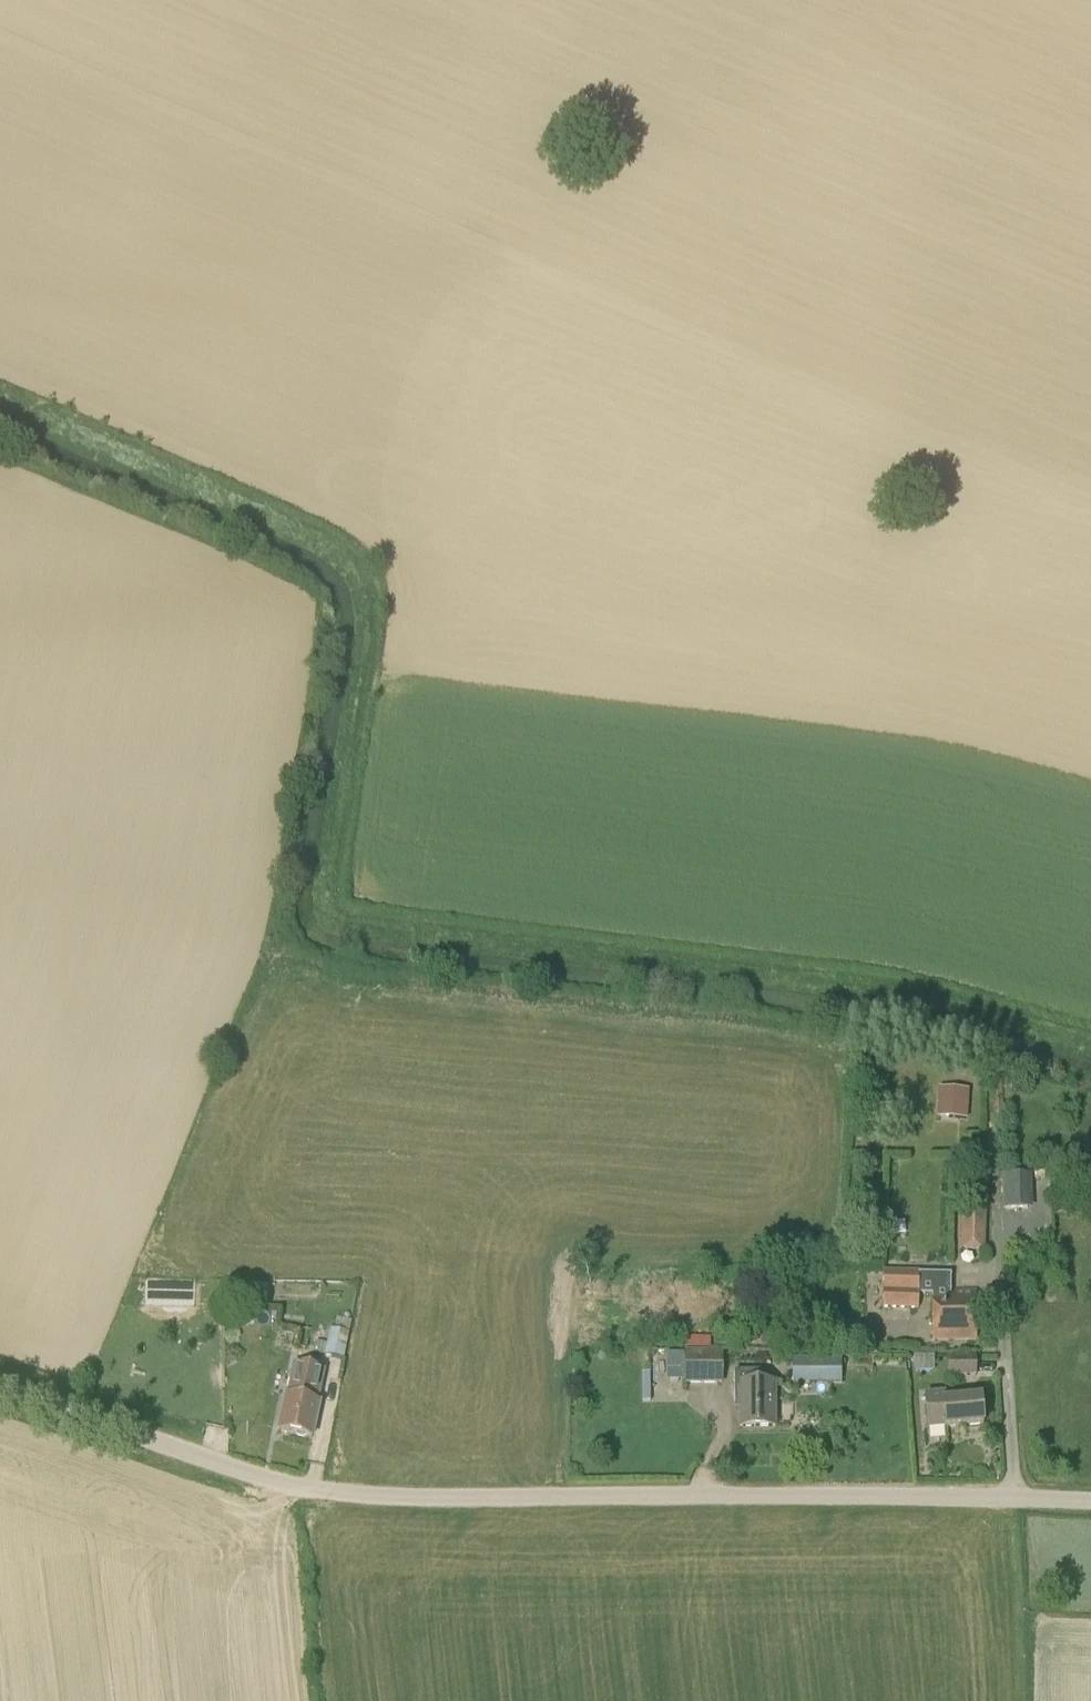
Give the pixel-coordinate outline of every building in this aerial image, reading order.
[(939,1085),(939,1115),(970,1116),(970,1086),(939,1085)] [(1032,1209),(1031,1174),(1002,1175),(1003,1210),(1032,1209)] [(967,1246),(988,1245),(986,1210),(965,1211),(967,1246)] [(974,1293),(950,1293),(950,1274),(883,1274),(883,1309),(918,1309),(918,1293),(933,1293),(933,1340),(975,1340),(974,1293)] [(317,1341),(314,1354),(343,1359),(351,1320),(337,1318),(335,1330),(330,1329),(327,1343),(317,1341)] [(761,1350),(780,1350),(780,1346),(797,1347),(798,1334),(762,1333),(761,1350)] [(684,1385),(723,1384),(722,1352),(684,1352),(684,1385)] [(806,1383),(842,1383),(842,1358),(806,1358),(806,1383)] [(948,1377),(975,1376),(975,1358),(948,1358),(948,1377)] [(316,1403),(323,1372),(294,1366),(288,1397),(285,1397),(278,1430),(294,1434),(296,1437),(303,1438),(307,1436),(312,1437),(319,1404),(316,1403)] [(739,1409),(739,1428),(775,1428),(775,1385),(760,1385),(760,1371),(734,1372),(735,1409),(739,1409)] [(924,1395),(927,1428),(945,1427),(983,1424),(980,1397),(944,1400),(943,1393),(924,1395)]
